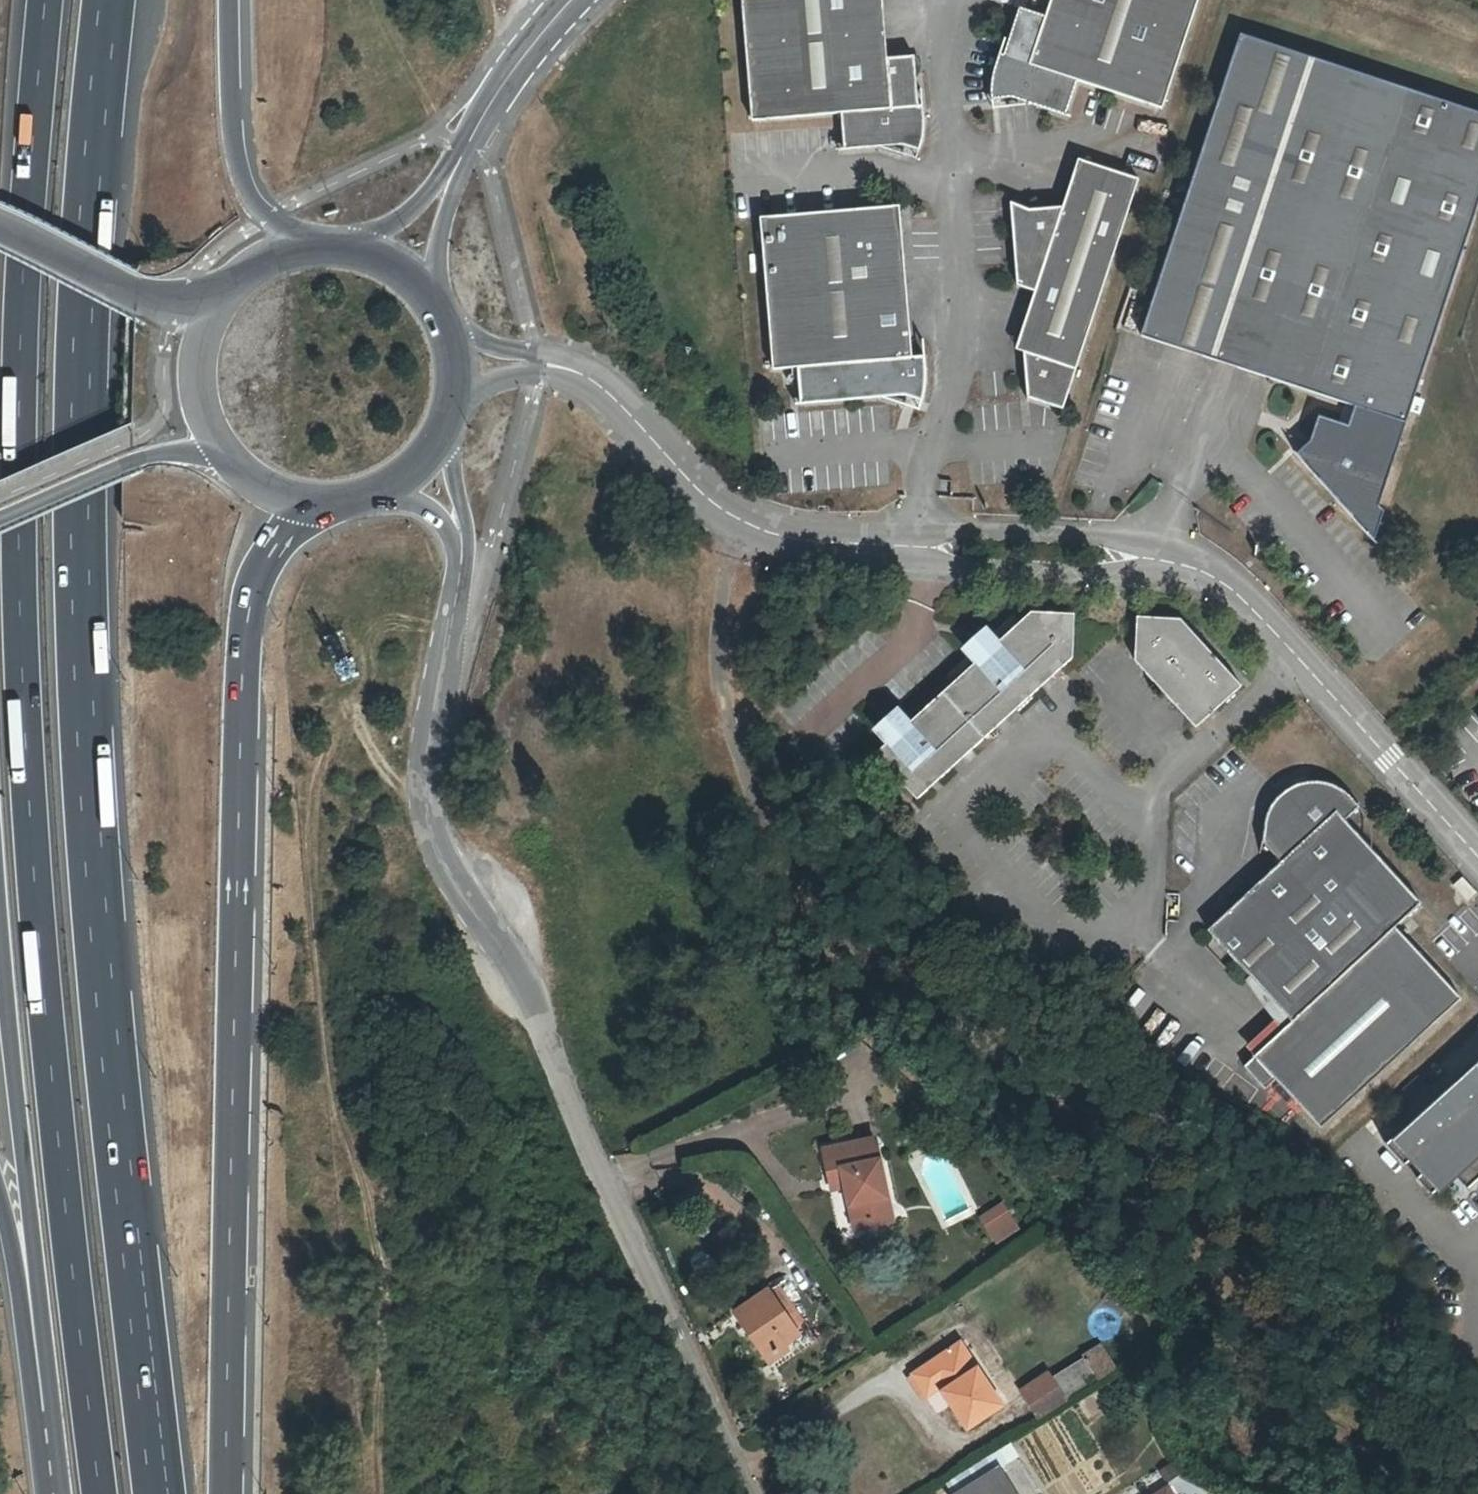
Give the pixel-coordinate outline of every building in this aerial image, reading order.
[(838,110),(841,146),(902,143),(916,148),(925,128),(922,104),(914,103),(909,51),(885,53),(880,0),(737,0),(748,119),(838,110)] [(1158,106),(1193,0),(1044,0),(1040,14),(1014,6),(999,53),(994,52),(993,54),(992,58),(990,61),(989,64),(989,67),(988,70),(987,73),(987,77),(986,80),(986,83),(986,86),(986,89),(986,92),(986,95),(986,98),(1004,96),(1003,105),(1028,103),(1060,114),(1072,79),(1158,106)] [(1181,349),(1255,38),(1235,31),(1136,334),(1181,349)] [(1255,38),(1181,349),(1208,357),(1349,404),(1343,423),(1313,413),(1304,439),(1294,455),(1369,543),(1379,513),(1374,508),(1477,206),(1477,114),(1255,38)] [(1017,328),(1019,351),(1024,353),(1021,363),(1020,371),(1022,397),(1058,408),(1071,368),(1090,311),(1134,178),(1073,157),(1057,206),(1056,206),(1006,210),(1012,284),(1029,291),(1017,328)] [(925,353),(913,356),(897,207),(751,221),(768,370),(790,367),(796,405),(908,392),(924,398),(926,379),(925,353)] [(1010,348),(1019,351),(1017,328),(1010,348)] [(953,669),(965,681),(1029,623),(1018,611),(996,630),(975,649),(953,669)] [(917,724),(897,743),(884,755),(925,799),(1082,657),(1083,629),(1069,615),(1039,614),(1029,623),(965,681),(917,724)] [(1157,618),(1144,632),(1143,661),(1204,728),(1248,686),(1188,619),(1157,618)] [(968,641),(975,649),(996,630),(989,623),(968,641)] [(886,730),(897,743),(917,724),(905,712),(886,730)] [(1348,822),(1363,808),(1360,805),(1358,802),(1352,798),(1349,796),(1346,794),(1343,793),(1339,791),(1336,790),(1332,789),(1329,789),(1325,788),(1321,788),(1318,788),(1314,788),(1310,789),(1306,790),(1303,791),(1296,793),(1290,797),(1284,802),(1281,804),(1279,807),(1277,809),(1272,816),(1271,818),(1270,822),(1268,826),(1267,829),(1266,832),(1266,836),(1265,844),(1284,864),(1211,932),(1296,1023),(1248,1067),(1269,1090),(1280,1080),(1325,1129),(1465,999),(1399,928),(1425,904),(1348,822)] [(1372,1155),(1392,1178),(1400,1171),(1412,1184),(1404,1191),(1419,1207),(1441,1187),(1455,1202),(1477,1181),(1477,1059),(1460,1075),(1464,1079),(1445,1097),(1441,1093),(1372,1155)] [(845,1185),(851,1225),(889,1219),(877,1137),(823,1145),(829,1187),(845,1185)] [(993,1244),(1019,1229),(1002,1200),(976,1216),(993,1244)] [(745,1309),(772,1352),(786,1343),(802,1334),(774,1290),(745,1309)] [(962,1425),(997,1403),(958,1339),(949,1344),(949,1343),(942,1347),(943,1349),(923,1361),(921,1368),(929,1381),(936,1383),(962,1425)] [(791,1352),(786,1343),(772,1352),(777,1360),(791,1352)] [(1096,1347),(1081,1356),(1093,1375),(1095,1380),(1110,1371),(1096,1347)] [(1093,1375),(1081,1356),(1047,1377),(1045,1374),(1019,1391),(1035,1418),(1061,1402),(1058,1397),(1093,1375)] [(921,1368),(923,1361),(906,1372),(919,1392),(936,1383),(929,1381),(921,1368)] [(995,1467),(1016,1458),(1010,1443),(988,1453),(995,1467)] [(999,1471),(965,1493),(1015,1493),(999,1471)] [(1167,1485),(1152,1493),(1173,1493),(1167,1485)]
